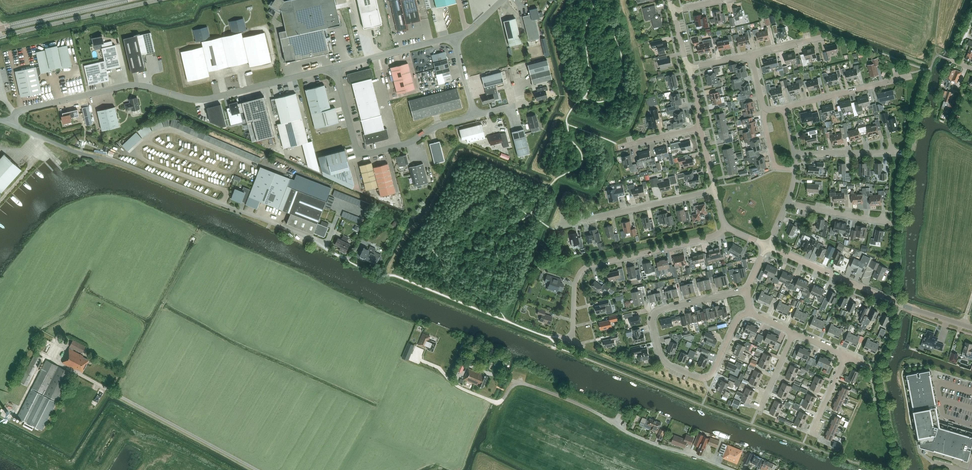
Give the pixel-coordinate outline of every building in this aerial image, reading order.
[(284,1),(284,0),(274,0),(271,5),(278,9),(279,8),(281,10),(288,0),(284,1)] [(340,25),(339,22),(340,21),(338,17),(335,0),(288,0),(281,10),(286,31),(279,32),(286,62),(329,53),(324,28),(340,25)] [(378,7),(376,0),(357,0),(364,28),(381,24),(378,7)] [(416,0),(390,0),(397,31),(407,29),(406,24),(420,21),(416,0)] [(657,14),(655,7),(655,5),(643,8),(646,21),(652,19),(654,28),(663,26),(661,17),(659,18),(659,16),(659,15),(658,15),(658,14),(657,14)] [(739,16),(744,15),(743,11),(742,11),(741,7),(735,8),(733,8),(735,17),(736,21),(740,20),(739,16)] [(542,12),(538,13),(537,8),(529,10),(530,14),(523,16),(529,41),(540,38),(535,19),(540,18),(539,17),(543,16),(542,12)] [(726,22),(724,13),(721,14),(720,11),(713,12),(716,22),(722,21),(722,23),(726,22)] [(695,16),(697,26),(702,25),(703,28),(709,27),(707,17),(702,18),(701,15),(695,16)] [(503,21),(509,46),(521,43),(515,18),(503,21)] [(242,37),(241,32),(241,31),(247,29),(244,29),(242,21),(244,21),(244,20),(239,21),(238,20),(230,22),(231,22),(234,32),(234,34),(221,37),(228,67),(249,62),(250,67),(271,62),(264,32),(242,37)] [(786,31),(787,31),(786,26),(777,29),(776,25),(772,26),(774,34),(778,33),(779,38),(781,37),(781,36),(787,35),(786,31)] [(221,37),(209,40),(208,38),(206,29),(208,29),(203,30),(202,28),(194,30),(194,31),(195,30),(198,40),(195,41),(201,40),(203,47),(181,52),(188,81),(209,76),(208,71),(228,67),(221,37)] [(764,40),(762,31),(759,32),(758,29),(753,30),(754,36),(757,35),(759,41),(764,40)] [(749,37),(752,36),(750,30),(747,30),(747,32),(745,32),(746,35),(743,36),(745,45),(750,44),(749,37)] [(131,73),(145,70),(142,55),(155,52),(151,32),(140,35),(140,34),(134,35),(134,36),(123,39),(131,73)] [(725,49),(731,48),(729,41),(732,41),(731,34),(728,35),(728,38),(723,40),(725,49)] [(745,45),(743,36),(739,37),(739,34),(737,34),(736,34),(733,35),(735,41),(738,40),(739,46),(745,45)] [(103,48),(113,45),(112,41),(104,43),(102,36),(92,38),(94,45),(102,43),(103,48)] [(725,49),(723,40),(719,40),(719,39),(718,37),(713,38),(715,45),(718,44),(719,50),(725,49)] [(700,45),(699,41),(698,38),(693,39),(694,45),(697,45),(699,54),(705,53),(703,44),(700,45)] [(713,47),(711,39),(702,40),(703,44),(705,53),(711,52),(710,48),(713,47)] [(667,42),(663,43),(660,44),(659,40),(651,42),(652,48),(658,47),(660,55),(659,55),(666,53),(665,53),(664,50),(669,49),(667,42)] [(828,54),(838,52),(836,44),(826,47),(827,51),(823,52),(825,61),(829,60),(828,54)] [(99,62),(84,65),(89,85),(109,80),(107,69),(120,66),(115,45),(113,45),(103,48),(102,48),(105,61),(99,62)] [(52,72),(52,70),(61,68),(62,70),(61,68),(71,66),(67,46),(57,48),(57,46),(46,48),(47,50),(37,52),(40,67),(36,68),(36,67),(16,72),(21,96),(41,92),(38,77),(41,72),(51,70),(52,72)] [(818,61),(821,60),(820,54),(816,55),(814,47),(809,49),(811,59),(817,57),(818,61)] [(431,55),(436,74),(442,73),(450,71),(445,52),(431,55)] [(798,66),(802,65),(799,56),(796,57),(795,52),(790,54),(792,63),(795,63),(795,65),(798,64),(798,66)] [(672,65),(670,58),(667,59),(667,55),(656,57),(657,61),(659,61),(661,70),(665,69),(665,67),(672,65)] [(766,69),(773,68),(770,58),(767,59),(767,60),(764,61),(765,66),(766,69)] [(777,58),(774,59),(773,58),(770,58),(773,68),(776,67),(777,71),(783,70),(781,62),(778,63),(777,58)] [(876,65),(879,65),(877,58),(872,60),(873,64),(868,65),(871,75),(878,74),(876,65)] [(552,79),(549,69),(547,60),(527,65),(532,84),(552,79)] [(390,68),(397,93),(414,89),(408,63),(390,68)] [(736,73),(746,71),(745,65),(736,67),(735,64),(729,65),(731,71),(736,70),(736,73)] [(857,71),(860,71),(859,65),(854,66),(854,69),(851,70),(853,80),(859,78),(857,71)] [(948,88),(951,81),(956,70),(950,67),(944,81),(946,82),(946,83),(945,86),(946,87),(948,88)] [(707,80),(717,78),(716,75),(719,74),(718,72),(720,71),(720,68),(714,69),(714,72),(706,74),(707,80)] [(851,70),(845,71),(845,68),(841,69),(843,75),(846,74),(848,81),(853,80),(851,70)] [(838,76),(841,76),(839,69),(836,70),(837,74),(831,75),(834,84),(839,83),(838,76)] [(962,72),(958,71),(956,70),(952,80),(954,82),(954,84),(956,84),(957,82),(957,83),(962,72)] [(744,80),(743,77),(747,76),(746,71),(736,73),(737,76),(734,77),(735,79),(732,80),(732,83),(739,82),(744,80)] [(501,72),(482,77),(484,87),(504,82),(501,72)] [(436,74),(436,75),(439,84),(445,83),(443,78),(442,73),(436,74)] [(834,84),(831,75),(826,76),(825,73),(822,74),(824,80),(827,79),(828,86),(834,84)] [(671,89),(678,87),(674,74),(667,76),(668,76),(665,76),(666,81),(669,81),(671,89)] [(803,84),(802,79),(801,75),(796,77),(797,80),(796,81),(796,83),(794,84),(796,94),(801,92),(800,85),(803,84)] [(819,85),(822,84),(820,77),(817,78),(818,79),(812,80),(814,89),(820,88),(819,85)] [(363,88),(373,86),(371,78),(369,79),(364,80),(361,81),(363,88)] [(717,87),(723,85),(722,82),(721,82),(720,80),(717,80),(717,78),(707,80),(708,85),(716,83),(717,87)] [(796,94),(794,84),(788,85),(787,79),(783,80),(785,88),(789,87),(791,95),(796,94)] [(750,88),(749,83),(745,84),(744,80),(739,82),(732,83),(734,89),(740,88),(740,91),(750,88)] [(782,89),(785,88),(783,80),(780,81),(781,84),(778,85),(779,88),(776,88),(778,98),(784,97),(782,89)] [(809,91),(814,89),(812,80),(807,82),(806,80),(803,81),(805,88),(808,88),(809,91)] [(354,91),(363,88),(361,81),(359,82),(354,83),(352,83),(354,91)] [(331,109),(326,90),(327,88),(321,84),(320,86),(305,90),(315,129),(339,123),(335,108),(331,109)] [(775,86),(770,87),(769,84),(766,84),(768,92),(771,91),(773,99),(778,98),(776,88),(775,86)] [(365,96),(375,93),(373,86),(363,88),(365,96)] [(537,100),(547,97),(545,91),(548,90),(547,86),(537,89),(537,92),(535,93),(537,100)] [(356,98),(365,96),(363,88),(354,91),(356,98)] [(409,101),(414,120),(462,107),(457,88),(409,101)] [(497,93),(496,88),(485,91),(486,96),(482,97),(484,103),(494,101),(494,99),(498,98),(497,93)] [(720,97),(720,94),(723,93),(722,88),(716,89),(717,92),(710,94),(712,99),(720,97)] [(743,96),(751,94),(750,88),(740,91),(741,93),(738,94),(739,97),(737,97),(737,101),(743,99),(743,96)] [(886,100),(894,98),(892,90),(879,94),(880,101),(881,101),(881,103),(885,104),(886,100)] [(945,97),(941,108),(943,109),(944,107),(947,108),(949,103),(948,102),(952,92),(947,91),(945,97)] [(670,101),(680,99),(679,93),(671,95),(670,92),(664,93),(665,97),(667,96),(667,99),(670,98),(670,101)] [(279,113),(281,123),(277,124),(283,148),(302,143),(308,142),(296,93),(271,99),(275,114),(279,113)] [(367,103),(377,100),(375,93),(365,96),(367,103)] [(876,103),(872,104),(870,105),(868,95),(863,97),(865,106),(868,106),(869,109),(873,108),(874,112),(877,111),(876,103)] [(264,96),(241,102),(242,102),(244,111),(244,112),(247,122),(252,121),(257,141),(274,136),(264,96)] [(357,105),(367,103),(365,96),(356,98),(357,105)] [(658,104),(656,96),(648,98),(650,106),(658,104)] [(125,104),(126,110),(132,109),(132,111),(140,109),(137,97),(129,99),(130,103),(125,104)] [(726,106),(725,102),(724,100),(721,100),(720,97),(712,99),(713,105),(719,103),(720,107),(726,106)] [(682,104),(680,99),(670,101),(671,104),(668,105),(668,107),(666,108),(667,111),(668,111),(674,110),(673,106),(682,104)] [(369,110),(379,108),(377,100),(367,103),(369,110)] [(746,109),(754,107),(753,101),(747,103),(746,100),(740,101),(742,106),(745,106),(746,109)] [(854,112),(852,108),(851,100),(845,101),(847,111),(850,110),(851,113),(853,112),(854,112)] [(842,112),(847,111),(845,101),(840,102),(842,110),(838,111),(840,117),(843,116),(842,112)] [(232,112),(228,113),(231,124),(237,123),(236,119),(241,117),(239,112),(244,111),(242,102),(237,103),(237,102),(230,104),(232,112)] [(359,113),(369,110),(367,103),(357,105),(359,113)] [(206,108),(210,122),(222,127),(226,126),(221,104),(206,108)] [(840,117),(838,111),(835,112),(833,104),(828,105),(830,115),(833,114),(836,117),(836,118),(840,117)] [(827,116),(830,115),(828,105),(822,107),(824,114),(821,115),(822,121),(826,120),(827,116)] [(86,126),(92,124),(88,106),(82,108),(86,126)] [(102,130),(119,126),(115,107),(97,111),(102,130)] [(749,114),(756,112),(754,107),(746,109),(746,112),(743,112),(744,118),(750,117),(749,114)] [(381,115),(380,115),(379,108),(369,110),(371,118),(381,115)] [(71,118),(79,116),(78,109),(69,111),(71,118)] [(649,129),(657,127),(655,119),(659,118),(657,109),(650,111),(652,116),(647,117),(649,129)] [(361,120),(371,118),(369,110),(359,113),(361,120)] [(675,119),(684,116),(683,111),(674,113),(674,110),(668,111),(667,111),(668,115),(671,114),(671,116),(674,116),(675,119)] [(72,121),(71,118),(69,111),(62,113),(63,116),(62,116),(63,123),(64,123),(64,125),(72,124),(71,121),(72,121)] [(814,122),(820,121),(818,112),(812,114),(811,111),(800,114),(802,123),(811,120),(812,123),(814,122)] [(890,131),(898,129),(895,118),(889,120),(888,112),(881,114),(883,123),(887,122),(890,131)] [(381,129),(384,129),(381,115),(371,118),(374,131),(375,131),(381,129)] [(535,115),(528,117),(530,123),(528,124),(529,128),(531,128),(532,132),(539,130),(535,115)] [(684,126),(683,122),(686,122),(684,116),(675,119),(675,121),(671,122),(672,125),(668,126),(669,130),(684,126)] [(747,126),(748,128),(757,126),(756,121),(753,121),(752,117),(741,120),(742,124),(743,124),(743,127),(747,126)] [(369,133),(374,131),(371,118),(361,120),(365,134),(369,133)] [(718,127),(727,125),(725,118),(716,120),(718,127)] [(871,126),(866,127),(865,123),(864,124),(863,119),(860,120),(864,134),(867,133),(868,137),(873,135),(871,126)] [(877,126),(880,125),(879,119),(875,120),(876,122),(873,122),(874,125),(871,126),(873,135),(879,134),(877,126)] [(163,126),(161,120),(150,124),(152,130),(163,126)] [(860,135),(864,134),(860,120),(858,121),(859,125),(858,125),(856,129),(854,130),(856,140),(861,138),(860,135)] [(152,131),(147,124),(137,131),(142,138),(152,131)] [(467,143),(485,138),(482,124),(459,130),(462,140),(466,138),(467,143)] [(719,134),(728,132),(727,125),(718,127),(719,134)] [(752,133),(758,132),(757,126),(748,128),(749,132),(745,133),(745,134),(744,135),(745,139),(750,138),(753,137),(752,133)] [(842,135),(845,134),(844,127),(840,128),(841,133),(836,134),(838,144),(844,143),(842,135)] [(381,129),(383,139),(389,138),(387,128),(384,129),(381,129)] [(817,142),(818,142),(816,134),(817,134),(816,128),(808,130),(809,134),(810,134),(810,135),(806,136),(808,144),(808,143),(817,141),(817,142)] [(321,132),(323,139),(335,136),(333,129),(321,132)] [(377,141),(383,139),(381,129),(375,131),(377,141)] [(512,132),(518,156),(530,153),(523,129),(512,132)] [(371,142),(377,141),(375,131),(374,131),(369,133),(371,142)] [(838,144),(836,134),(833,135),(832,131),(830,132),(833,145),(838,144)] [(136,132),(122,145),(128,151),(142,138),(136,132)] [(731,133),(729,134),(728,132),(719,134),(721,139),(724,138),(725,143),(733,141),(731,133)] [(365,144),(371,142),(369,133),(365,134),(363,134),(365,144)] [(488,136),(491,145),(502,142),(503,147),(509,146),(506,133),(500,134),(500,133),(496,134),(488,136)] [(751,147),(761,145),(760,139),(751,141),(750,138),(745,139),(744,139),(745,143),(748,142),(748,144),(751,144),(751,147)] [(308,142),(302,143),(308,166),(319,171),(312,141),(308,142)] [(439,141),(429,144),(434,163),(444,161),(439,141)] [(681,147),(682,150),(692,148),(690,141),(681,143),(680,142),(675,143),(675,146),(672,146),(672,149),(681,147)] [(748,157),(756,155),(755,152),(762,150),(761,145),(751,147),(752,150),(749,150),(750,153),(747,153),(748,157)] [(672,153),(669,154),(667,146),(661,148),(664,157),(667,157),(667,159),(670,159),(670,160),(673,159),(672,153)] [(326,155),(318,157),(322,170),(323,175),(324,176),(352,189),(353,188),(354,185),(350,169),(345,150),(326,155)] [(652,164),(656,163),(655,158),(651,158),(649,150),(644,152),(646,161),(649,161),(650,163),(652,163),(652,164)] [(646,161),(644,152),(638,153),(640,158),(636,159),(639,169),(644,167),(643,162),(646,161)] [(726,162),(735,160),(733,153),(724,155),(726,162)] [(22,170),(4,154),(0,159),(0,191),(1,192),(22,170)] [(399,166),(409,164),(406,154),(397,157),(399,166)] [(631,172),(638,170),(636,164),(632,164),(630,155),(622,157),(624,167),(630,166),(631,172)] [(755,164),(765,162),(764,157),(756,158),(756,155),(748,157),(749,163),(755,161),(755,164)] [(693,159),(693,158),(685,160),(685,157),(679,158),(680,164),(684,163),(685,167),(694,165),(694,163),(695,162),(695,160),(694,159),(693,159)] [(728,169),(736,167),(735,160),(726,162),(728,169)] [(373,167),(372,162),(359,165),(366,190),(378,187),(381,196),(395,193),(388,163),(373,167)] [(755,164),(756,167),(750,169),(751,174),(764,172),(763,168),(766,168),(765,162),(755,164)] [(414,186),(428,183),(423,163),(409,167),(414,186)] [(823,169),(824,163),(817,163),(817,166),(809,166),(808,173),(819,174),(819,169),(823,169)] [(846,163),(839,164),(839,173),(843,173),(843,176),(845,176),(846,180),(846,181),(851,181),(851,173),(850,173),(846,173),(846,163)] [(880,179),(886,179),(886,173),(882,173),(882,163),(875,163),(875,173),(880,173),(880,179)] [(866,176),(870,176),(870,166),(866,166),(866,164),(859,164),(859,175),(866,174),(866,176)] [(296,174),(294,180),(260,167),(254,183),(251,190),(249,197),(260,201),(291,213),(287,224),(313,234),(314,233),(317,223),(331,188),(296,174)] [(698,176),(694,177),(693,171),(684,173),(685,176),(685,177),(686,181),(689,180),(690,184),(691,187),(696,186),(695,183),(700,182),(698,176)] [(672,189),(671,184),(677,183),(675,175),(669,177),(669,180),(664,181),(666,190),(672,189)] [(664,181),(663,178),(658,179),(658,178),(654,179),(655,186),(659,185),(661,192),(666,190),(664,181)] [(821,185),(821,182),(815,181),(815,184),(808,184),(807,192),(818,192),(819,185),(821,185)] [(617,196),(625,195),(622,182),(622,183),(611,186),(612,190),(607,191),(610,202),(610,201),(618,199),(618,200),(617,196)] [(644,189),(647,188),(646,182),(642,182),(643,186),(638,187),(640,197),(645,195),(644,189)] [(640,197),(638,187),(635,188),(634,184),(628,186),(629,192),(633,191),(635,198),(640,197)] [(249,197),(251,190),(243,187),(242,191),(235,189),(232,198),(241,202),(243,196),(248,198),(249,197)] [(845,195),(848,194),(848,188),(841,189),(842,193),(839,193),(840,202),(845,202),(845,195)] [(866,191),(866,188),(862,188),(862,191),(860,191),(860,193),(857,194),(858,204),(863,203),(863,194),(866,194),(866,191)] [(870,193),(870,190),(869,188),(866,188),(866,191),(866,194),(866,197),(870,196),(870,205),(876,205),(875,195),(872,195),(872,193),(870,193)] [(840,202),(839,193),(836,193),(836,189),(830,190),(830,199),(834,198),(834,203),(840,202)] [(881,197),(885,197),(884,190),(878,191),(879,195),(875,195),(876,205),(881,205),(881,197)] [(260,201),(249,197),(248,198),(246,204),(257,209),(260,201)] [(704,214),(707,213),(705,204),(702,205),(702,204),(698,206),(695,207),(697,214),(692,215),(694,222),(701,220),(699,215),(704,214)] [(686,221),(690,220),(688,211),(684,212),(684,209),(677,211),(680,221),(686,219),(686,221)] [(674,224),(672,215),(668,216),(667,213),(660,214),(661,215),(658,215),(660,224),(667,222),(668,225),(674,224)] [(649,230),(655,229),(653,223),(650,224),(648,217),(642,218),(645,228),(648,227),(649,230)] [(826,236),(828,227),(824,226),(825,220),(816,218),(816,222),(817,222),(816,227),(823,228),(822,236),(826,236)] [(328,227),(327,227),(328,223),(322,221),(320,225),(317,223),(314,233),(324,237),(328,227)] [(637,234),(635,228),(632,229),(630,221),(622,223),(624,231),(620,231),(622,239),(625,238),(627,235),(626,233),(630,232),(631,236),(637,234)] [(839,232),(841,223),(835,221),(834,228),(831,227),(830,233),(834,234),(836,232),(836,231),(839,232)] [(800,230),(802,225),(796,222),(794,225),(790,223),(786,232),(793,235),(796,228),(800,230)] [(851,226),(847,225),(847,224),(841,223),(839,232),(842,233),(843,236),(849,237),(851,226)] [(616,241),(620,240),(618,233),(614,234),(612,225),(605,227),(608,237),(612,236),(612,239),(615,238),(616,241)] [(856,236),(865,237),(867,228),(857,226),(856,231),(852,230),(851,238),(855,239),(856,236)] [(599,235),(598,235),(597,229),(590,231),(590,233),(585,234),(588,244),(592,243),(592,239),(596,238),(597,242),(601,241),(599,235)] [(884,236),(885,231),(876,230),(874,239),(871,238),(870,244),(876,245),(876,240),(882,241),(883,236),(884,236)] [(570,235),(569,235),(572,245),(577,244),(578,248),(583,247),(581,237),(578,238),(577,233),(576,233),(577,234),(570,235)] [(804,235),(803,235),(803,234),(800,239),(804,241),(801,248),(807,251),(810,245),(813,247),(816,241),(810,238),(810,237),(804,235)] [(345,253),(349,244),(346,242),(348,238),(343,235),(341,240),(338,238),(335,244),(341,247),(339,250),(345,253)] [(823,258),(827,249),(823,247),(824,245),(818,242),(816,248),(819,249),(816,255),(823,258)] [(733,254),(738,246),(733,243),(730,249),(727,248),(724,248),(726,255),(730,254),(731,252),(733,254)] [(844,245),(839,243),(836,248),(842,251),(844,245)] [(376,264),(380,255),(374,253),(376,249),(370,246),(368,250),(364,248),(361,254),(358,253),(356,257),(359,258),(360,256),(366,259),(366,261),(368,262),(370,261),(376,264)] [(741,260),(743,260),(742,257),(739,255),(743,249),(738,246),(733,254),(736,256),(735,257),(736,261),(741,260)] [(830,246),(825,256),(830,258),(835,248),(830,246)] [(722,259),(722,260),(725,259),(724,253),(721,254),(719,247),(714,248),(717,260),(722,259)] [(717,260),(714,248),(708,249),(709,254),(707,254),(708,259),(709,263),(712,262),(711,261),(717,260)] [(841,252),(839,251),(836,250),(832,257),(836,258),(834,263),(840,266),(844,257),(840,255),(841,252)] [(708,259),(705,260),(703,253),(698,254),(700,263),(705,261),(706,266),(709,265),(709,263),(708,259)] [(695,264),(700,263),(698,254),(692,256),(694,262),(691,263),(693,269),(696,269),(695,264)] [(866,267),(870,258),(863,255),(860,261),(854,258),(850,267),(851,267),(856,269),(856,271),(860,272),(860,271),(861,271),(864,266),(866,267)] [(672,267),(674,272),(675,277),(678,277),(677,272),(676,269),(678,268),(678,266),(681,266),(679,256),(673,257),(675,266),(672,267)] [(672,264),(669,265),(668,258),(662,259),(664,269),(666,274),(668,272),(670,271),(671,273),(674,272),(672,267),(672,264)] [(666,274),(664,269),(662,259),(657,261),(659,268),(656,268),(657,276),(661,275),(660,274),(662,273),(665,274),(666,274)] [(740,277),(741,277),(747,276),(745,270),(748,269),(746,259),(743,260),(741,260),(743,268),(738,269),(739,272),(740,277)] [(888,269),(889,269),(879,265),(879,264),(872,260),(869,266),(876,270),(873,276),(883,281),(886,276),(884,275),(886,268),(888,269)] [(646,273),(655,271),(654,266),(652,266),(651,262),(643,264),(645,270),(642,271),(644,279),(647,278),(646,273)] [(768,275),(773,266),(768,264),(764,271),(761,270),(757,279),(760,280),(764,273),(768,275)] [(640,272),(636,273),(634,266),(628,267),(630,276),(634,275),(634,278),(637,278),(638,280),(642,279),(640,272)] [(775,283),(777,277),(774,276),(778,268),(773,266),(768,275),(773,277),(772,281),(775,283)] [(738,269),(734,270),(734,269),(729,270),(731,281),(735,280),(735,282),(741,281),(741,277),(740,277),(739,272),(738,269)] [(543,273),(534,270),(532,277),(541,279),(543,273)] [(618,281),(625,279),(624,274),(620,275),(619,270),(608,273),(610,280),(618,278),(618,281)] [(784,282),(788,273),(783,271),(780,278),(777,277),(775,283),(777,284),(779,280),(784,282)] [(791,289),(793,284),(790,283),(793,275),(788,273),(784,282),(787,283),(785,286),(788,287),(787,288),(790,290),(791,289)] [(561,280),(561,279),(547,275),(545,281),(550,283),(549,287),(552,288),(551,291),(556,292),(557,289),(561,291),(563,284),(558,282),(559,279),(561,280)] [(723,285),(720,276),(717,277),(717,275),(714,276),(717,287),(723,285)] [(800,288),(804,280),(799,278),(796,284),(793,283),(793,284),(791,289),(796,291),(798,287),(800,288)] [(706,289),(704,280),(701,281),(700,279),(698,279),(700,290),(706,289)] [(805,297),(809,290),(806,289),(809,282),(804,280),(800,288),(803,289),(801,292),(804,293),(802,296),(805,297)] [(608,291),(610,287),(604,283),(602,286),(595,281),(591,286),(598,292),(601,288),(603,291),(605,289),(608,291)] [(689,293),(687,284),(684,285),(684,283),(681,283),(683,294),(689,293)] [(816,295),(819,287),(814,285),(811,291),(809,290),(805,297),(808,299),(811,293),(816,295)] [(642,295),(646,294),(644,286),(638,287),(639,291),(632,293),(635,305),(644,303),(642,295)] [(673,297),(671,290),(668,290),(667,286),(664,287),(667,298),(673,297)] [(818,296),(817,298),(818,298),(818,299),(819,300),(819,301),(822,303),(824,297),(822,295),(824,289),(819,287),(816,295),(818,296)] [(656,301),(655,293),(651,294),(650,290),(648,290),(650,302),(656,301)] [(763,304),(767,295),(764,293),(764,292),(762,291),(757,301),(763,304)] [(837,298),(834,297),(836,293),(831,291),(827,298),(825,297),(820,307),(825,309),(829,300),(835,303),(837,298)] [(769,306),(774,296),(771,295),(770,296),(767,295),(763,304),(769,306)] [(843,307),(847,298),(842,296),(838,305),(843,307)] [(610,305),(608,299),(599,301),(600,305),(595,306),(597,313),(606,311),(607,314),(613,313),(611,305),(610,305)] [(781,313),(785,304),(782,303),(782,302),(780,300),(775,311),(781,313)] [(852,312),(856,303),(851,301),(847,310),(852,312)] [(787,316),(791,306),(789,305),(788,306),(785,304),(781,313),(787,316)] [(725,306),(719,308),(719,306),(713,307),(713,310),(715,317),(721,315),(721,317),(728,315),(725,306)] [(865,315),(868,309),(863,306),(859,315),(862,316),(859,322),(864,324),(864,323),(867,316),(865,315)] [(550,324),(552,317),(544,314),(545,311),(539,308),(537,314),(541,315),(540,321),(550,324)] [(711,311),(710,308),(704,309),(705,314),(706,319),(712,317),(712,319),(715,318),(715,317),(713,310),(711,311)] [(798,321),(802,312),(799,311),(800,309),(797,308),(793,318),(798,321)] [(706,319),(705,314),(702,315),(701,310),(695,311),(695,313),(696,316),(697,321),(703,319),(704,321),(704,324),(707,323),(706,321),(706,320),(706,319)] [(874,321),(878,312),(873,310),(869,317),(867,316),(864,323),(868,325),(871,319),(874,321)] [(641,322),(641,321),(641,320),(641,317),(640,317),(639,315),(633,317),(632,312),(624,314),(625,319),(629,318),(631,325),(641,322)] [(698,323),(697,321),(696,316),(695,313),(693,314),(692,312),(686,313),(688,323),(689,323),(690,324),(691,325),(695,324),(695,326),(698,325),(698,323)] [(804,324),(809,313),(806,312),(806,314),(802,312),(798,321),(804,324)] [(611,322),(618,321),(616,315),(609,316),(610,320),(599,322),(601,330),(612,327),(611,322)] [(885,326),(889,317),(884,315),(880,323),(885,326)] [(676,320),(681,320),(682,326),(687,324),(685,316),(680,317),(679,316),(675,317),(675,316),(671,317),(671,318),(661,320),(663,328),(673,326),(672,321),(676,320)] [(816,329),(820,320),(816,318),(817,317),(814,316),(810,326),(816,329)] [(821,331),(826,321),(823,320),(823,321),(820,320),(816,329),(821,331)] [(749,334),(754,325),(748,323),(746,328),(743,327),(740,334),(743,335),(744,332),(749,334)] [(833,336),(837,327),(833,326),(834,325),(831,323),(827,334),(833,336)] [(755,337),(759,327),(754,325),(749,334),(755,337)] [(839,339),(843,329),(841,328),(840,329),(837,327),(833,336),(839,339)] [(636,342),(645,340),(644,334),(641,334),(640,329),(633,330),(634,336),(636,342)] [(936,342),(938,338),(933,336),(934,333),(928,330),(927,334),(926,333),(923,342),(934,346),(933,348),(942,351),(942,349),(944,344),(936,342)] [(850,344),(854,335),(851,334),(851,332),(849,331),(844,341),(850,344)] [(714,347),(717,340),(710,337),(712,334),(706,332),(704,337),(707,339),(705,343),(714,347)] [(770,343),(774,334),(768,332),(764,341),(770,343)] [(614,340),(619,339),(617,333),(611,335),(611,338),(603,340),(605,348),(615,346),(614,340)] [(431,341),(429,340),(430,336),(423,334),(419,345),(424,347),(424,345),(429,347),(427,350),(433,352),(436,343),(431,341)] [(776,350),(779,343),(777,342),(779,337),(774,334),(770,343),(775,346),(773,349),(776,350)] [(856,347),(860,336),(858,335),(857,337),(854,335),(850,344),(856,347)] [(674,354),(677,344),(670,341),(671,340),(671,338),(665,339),(666,343),(669,345),(667,351),(674,354)] [(869,351),(873,342),(870,341),(870,339),(868,338),(863,348),(869,351)] [(81,353),(82,351),(85,346),(73,340),(64,358),(64,359),(62,363),(76,370),(76,369),(83,372),(89,360),(83,357),(83,356),(73,350),(74,349),(81,353)] [(408,342),(402,357),(408,360),(414,345),(408,342)] [(749,351),(751,345),(752,344),(747,342),(745,346),(738,343),(736,346),(735,345),(735,347),(743,351),(744,349),(749,351)] [(875,354),(880,343),(877,342),(876,343),(873,342),(869,351),(875,354)] [(971,347),(971,344),(966,342),(963,351),(967,353),(966,357),(971,358),(971,347)] [(802,358),(806,348),(801,346),(798,352),(795,350),(792,357),(795,358),(797,355),(802,358)] [(648,355),(649,355),(647,348),(639,350),(638,347),(631,349),(633,355),(638,353),(639,357),(643,357),(643,360),(644,360),(648,359),(649,358),(648,355)] [(742,354),(743,351),(735,347),(734,349),(735,350),(733,353),(740,356),(739,359),(744,361),(746,356),(742,354)] [(708,358),(709,355),(710,352),(701,348),(700,352),(706,354),(705,357),(702,356),(698,365),(705,368),(708,358)] [(811,357),(809,356),(811,351),(806,348),(802,358),(807,360),(809,361),(808,364),(811,365),(814,358),(811,357)] [(693,359),(696,352),(690,349),(688,355),(682,352),(678,360),(685,363),(688,356),(693,359)] [(959,354),(951,352),(949,361),(956,363),(959,354)] [(769,363),(772,357),(764,353),(761,359),(769,363)] [(27,386),(42,357),(35,354),(20,382),(27,386)] [(822,367),(826,358),(821,355),(818,361),(816,360),(814,358),(811,365),(813,366),(814,365),(816,366),(817,364),(822,367)] [(826,358),(822,367),(827,369),(826,372),(829,373),(832,367),(829,365),(832,360),(826,358)] [(462,371),(467,361),(462,359),(457,369),(462,371)] [(767,369),(769,363),(761,359),(758,365),(767,369)] [(18,416),(17,418),(25,422),(34,426),(42,430),(43,429),(71,373),(46,360),(18,416)] [(740,370),(742,364),(737,362),(735,365),(729,362),(726,368),(734,372),(736,368),(740,370)] [(796,375),(799,369),(791,365),(788,371),(796,375)] [(488,376),(471,370),(468,368),(463,379),(483,388),(488,376)] [(855,382),(859,372),(852,369),(849,377),(846,376),(844,380),(850,383),(851,380),(855,382)] [(760,380),(763,374),(755,370),(752,376),(760,380)] [(920,446),(968,460),(971,445),(971,432),(939,422),(930,370),(907,374),(920,446)] [(794,381),(796,375),(788,371),(785,377),(794,381)] [(740,383),(742,380),(739,378),(730,375),(729,378),(740,383)] [(757,386),(760,380),(752,376),(749,382),(757,386)] [(821,386),(824,380),(816,376),(813,382),(821,386)] [(732,388),(735,382),(730,380),(728,383),(721,380),(720,383),(719,383),(718,384),(727,388),(728,386),(732,388)] [(818,392),(821,386),(813,382),(810,388),(818,392)] [(788,392),(791,386),(783,383),(780,389),(788,392)] [(726,391),(727,388),(718,384),(717,386),(718,387),(717,390),(724,393),(722,396),(727,398),(730,393),(726,391)] [(839,392),(846,395),(849,390),(842,386),(839,392)] [(752,397),(755,391),(746,388),(744,394),(752,397)] [(786,398),(788,392),(780,389),(778,395),(786,398)] [(736,394),(742,397),(741,400),(749,403),(752,397),(744,394),(738,391),(736,394)] [(845,398),(846,395),(839,392),(837,397),(847,402),(848,400),(845,398)] [(813,403),(816,397),(808,394),(805,400),(813,403)] [(846,404),(847,402),(837,397),(834,403),(842,406),(843,403),(846,404)] [(738,409),(740,403),(734,400),(731,406),(738,409)] [(781,410),(783,404),(775,400),(772,406),(781,410)] [(810,410),(813,403),(805,400),(802,406),(810,410)] [(839,411),(842,406),(834,403),(832,408),(839,411)] [(778,416),(781,410),(772,406),(770,413),(778,416)] [(805,421),(808,415),(800,411),(797,417),(805,421)] [(832,421),(839,424),(841,419),(834,416),(832,421)] [(651,430),(655,420),(650,418),(649,421),(647,420),(648,419),(643,417),(639,425),(651,430)] [(803,427),(805,421),(797,417),(794,424),(803,427)] [(657,433),(662,423),(655,420),(651,430),(657,433)] [(837,427),(839,424),(832,421),(829,426),(840,431),(841,429),(837,427)] [(32,430),(34,426),(25,422),(23,425),(32,430)] [(839,433),(840,431),(829,426),(827,432),(834,435),(835,432),(839,433)] [(832,441),(834,435),(827,432),(824,437),(832,441)] [(697,451),(697,453),(702,455),(709,438),(704,436),(705,436),(699,433),(691,449),(697,451)] [(687,435),(685,439),(675,435),(671,443),(675,444),(684,447),(686,443),(691,445),(694,437),(687,435)] [(717,448),(720,441),(710,437),(708,444),(717,448)] [(842,444),(834,441),(832,447),(839,450),(842,444)] [(720,451),(719,453),(724,455),(723,458),(737,464),(743,450),(728,444),(728,445),(723,443),(720,451)] [(759,469),(764,459),(762,459),(762,458),(754,455),(751,462),(759,465),(757,468),(757,469),(759,469)] [(769,461),(765,460),(760,469),(763,469),(766,469),(767,468),(769,464),(768,464),(769,461)] [(777,465),(774,464),(769,461),(768,464),(769,464),(767,468),(766,469),(771,469),(772,468),(775,469),(777,465)]
